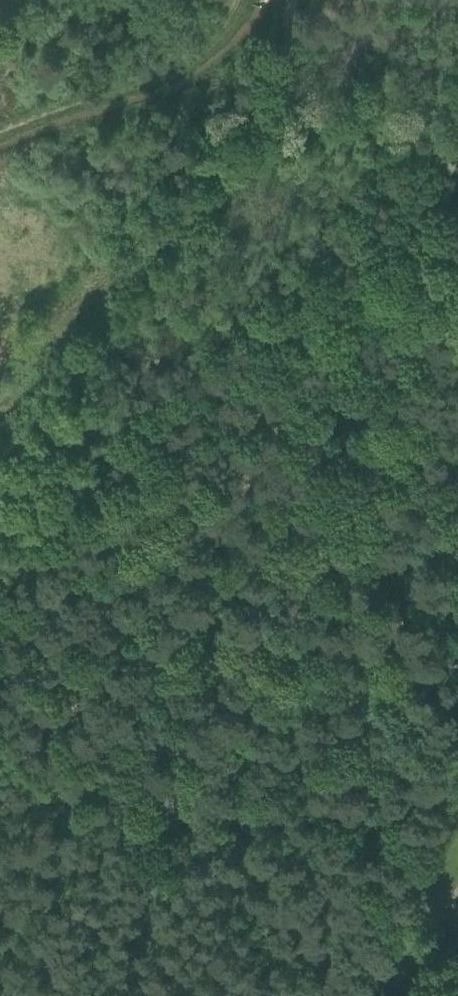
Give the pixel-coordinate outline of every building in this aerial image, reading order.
[(392,105),(404,93),(394,85),(383,97),(392,105)]
